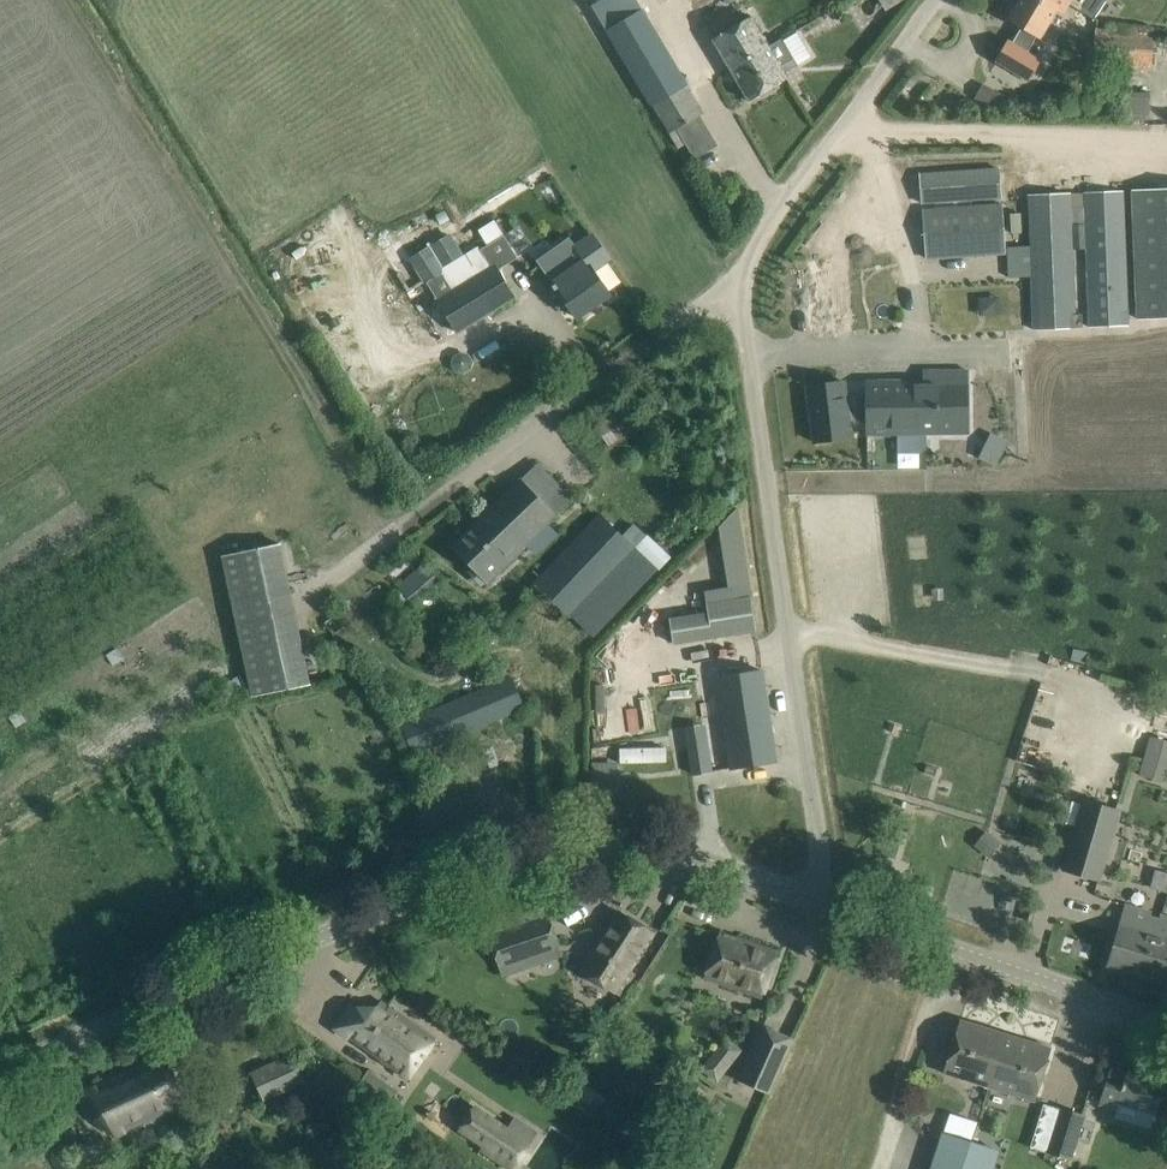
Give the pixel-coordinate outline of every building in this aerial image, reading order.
[(1035,0),(1020,0),(1008,20),(1041,40),(1058,12),(1065,16),(1071,5),(1073,2),(1070,0),(1049,0),(1045,6),(1035,0)] [(1073,2),(1071,5),(1094,20),(1103,6),(1107,0),(1070,0),(1073,2)] [(643,14),(609,33),(654,107),(688,88),(643,14)] [(713,39),(730,69),(768,46),(750,17),(713,39)] [(1096,66),(1112,67),(1152,69),(1153,34),(1098,31),(1096,66)] [(768,46),(730,69),(750,101),(787,79),(780,67),(794,59),(781,38),(768,46)] [(1007,68),(977,89),(990,107),(1020,86),(1007,68)] [(688,88),(654,107),(670,133),(677,129),(703,114),(688,88)] [(1130,91),(1129,118),(1150,119),(1151,92),(1130,91)] [(695,154),(717,143),(703,117),(682,128),(695,154)] [(677,129),(670,133),(679,148),(686,144),(677,129)] [(919,174),(921,203),(1001,198),(999,169),(919,174)] [(1131,189),(1136,320),(1166,319),(1166,187),(1131,189)] [(1082,314),(1073,313),(1071,249),(1084,249),(1088,330),(1128,328),(1122,193),(1082,194),(1083,206),(1069,207),(1069,194),(1027,195),(1029,245),(1030,276),(1031,327),(1082,326),(1082,314)] [(923,210),(926,258),(1005,252),(1002,204),(923,210)] [(1021,232),(1020,212),(1010,213),(1011,232),(1021,232)] [(498,269),(517,258),(516,255),(524,250),(511,229),(480,249),(478,245),(469,250),(472,255),(448,269),(445,265),(440,268),(442,272),(427,281),(458,332),(515,297),(498,269)] [(537,259),(536,260),(553,285),(552,286),(555,290),(556,289),(576,317),(610,294),(592,269),(609,258),(593,235),(576,246),(569,237),(553,248),(557,252),(557,253),(541,264),(537,259)] [(866,380),(867,434),(968,433),(967,370),(924,370),(924,380),(866,380)] [(807,386),(814,442),(851,438),(844,381),(807,386)] [(990,436),(979,460),(996,468),(1007,443),(990,436)] [(922,465),(923,443),(901,442),(900,464),(922,465)] [(452,544),(488,583),(526,547),(524,545),(555,515),(520,479),(452,544)] [(658,569),(659,569),(671,557),(647,534),(646,535),(634,523),(622,535),(600,514),(535,584),(570,617),(571,615),(593,637),(658,569)] [(281,544),(224,556),(254,696),(311,684),(281,544)] [(443,576),(428,560),(398,587),(412,603),(443,576)] [(756,630),(751,596),(732,599),(706,603),(708,613),(669,619),(673,643),(756,630)] [(716,678),(731,768),(777,761),(762,670),(716,678)] [(224,686),(234,701),(250,690),(240,676),(224,686)] [(401,723),(414,754),(524,708),(510,677),(401,723)] [(889,723),(887,730),(897,733),(899,726),(889,723)] [(1166,777),(1166,736),(1147,734),(1142,774),(1166,777)] [(688,746),(689,750),(692,774),(711,771),(707,743),(688,746)] [(591,761),(591,784),(612,784),(612,761),(591,761)] [(927,764),(924,772),(935,775),(937,767),(927,764)] [(1120,810),(1112,808),(1085,799),(1064,868),(1099,879),(1120,810)] [(890,872),(886,882),(897,886),(901,875),(890,872)] [(928,904),(933,892),(921,888),(917,900),(928,904)] [(1112,952),(1108,966),(1112,967),(1154,979),(1166,939),(1164,939),(1166,933),(1157,931),(1161,916),(1126,905),(1115,942),(1112,952)] [(620,911),(582,972),(621,996),(635,973),(628,969),(652,932),(620,911)] [(1154,979),(1160,981),(1166,983),(1166,917),(1161,916),(1157,931),(1166,933),(1164,939),(1166,939),(1154,979)] [(489,937),(499,965),(558,945),(549,917),(489,937)] [(778,951),(720,931),(704,978),(762,998),(778,951)] [(434,1038),(381,1000),(376,1008),(370,1016),(356,1007),(352,1004),(336,1028),(407,1077),(434,1038)] [(943,1074),(989,1088),(1006,1034),(960,1020),(943,1074)] [(793,1036),(762,1023),(737,1077),(767,1091),(793,1036)] [(1006,1034),(989,1088),(1034,1102),(1051,1048),(1006,1034)] [(723,1038),(702,1069),(719,1080),(740,1049),(723,1038)] [(82,1093),(94,1120),(116,1135),(187,1102),(165,1055),(82,1093)] [(302,1081),(290,1057),(253,1075),(264,1099),(302,1081)] [(1102,1093),(1099,1104),(1112,1108),(1116,1109),(1113,1117),(1151,1129),(1157,1111),(1158,1106),(1165,1083),(1127,1071),(1111,1067),(1106,1079),(1102,1093)] [(460,1129),(483,1144),(479,1151),(507,1168),(514,1168),(530,1145),(474,1107),(460,1129)] [(1062,1109),(1048,1153),(1069,1160),(1083,1115),(1062,1109)] [(966,1158),(972,1140),(942,1131),(930,1168),(963,1168),(966,1158)] [(966,1158),(963,1168),(993,1168),(993,1167),(966,1158)]
